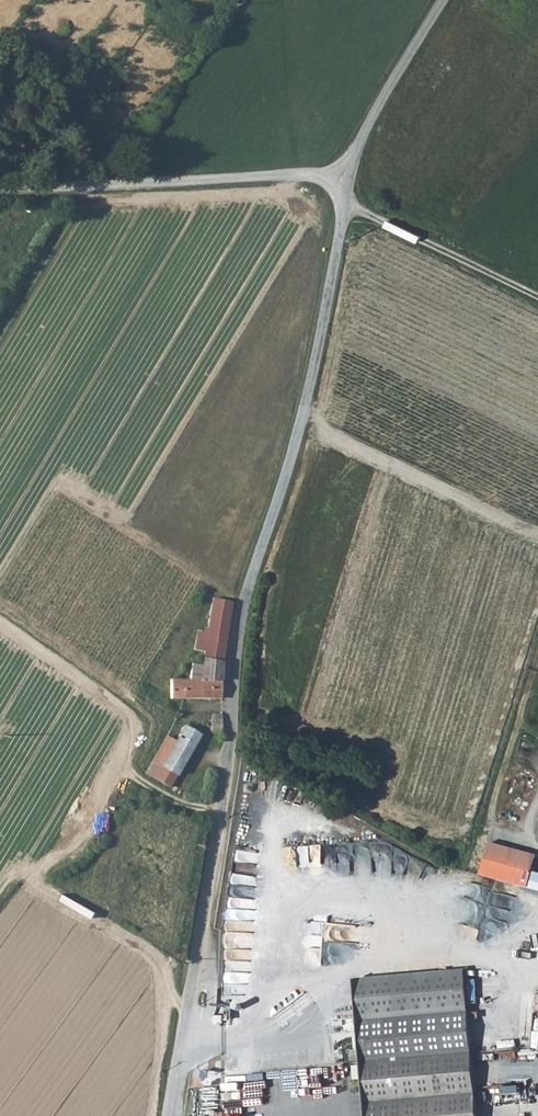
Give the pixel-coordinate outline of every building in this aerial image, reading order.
[(212,600),(204,637),(225,642),(232,603),(212,600)] [(170,699),(182,699),(221,700),(223,652),(225,642),(204,637),(195,636),(192,649),(203,651),(202,665),(191,663),(188,679),(169,680),(170,699)] [(211,734),(220,734),(221,714),(211,714),(211,725),(206,725),(206,731),(211,731),(211,734)] [(161,766),(151,761),(144,773),(169,788),(199,737),(184,728),(174,744),(161,766)] [(174,744),(164,739),(151,761),(161,766),(174,744)] [(481,877),(529,891),(537,862),(537,859),(490,845),(481,877)] [(468,1019),(465,978),(355,986),(359,1027),(468,1019)] [(468,1019),(359,1027),(366,1115),(476,1115),(468,1019)]
